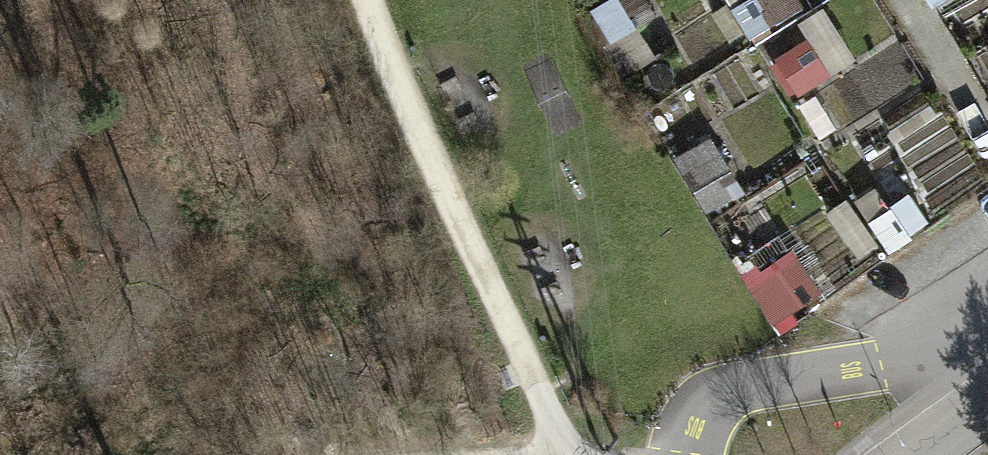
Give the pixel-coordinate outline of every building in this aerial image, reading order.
[(627,69),(657,54),(629,0),(610,0),(596,7),(627,69)] [(755,40),(811,8),(807,0),(732,0),(755,40)] [(834,15),(771,58),(800,101),(863,59),(834,15)] [(711,214),(750,192),(716,132),(677,154),(711,214)] [(749,276),(777,323),(828,293),(800,246),(749,276)]
